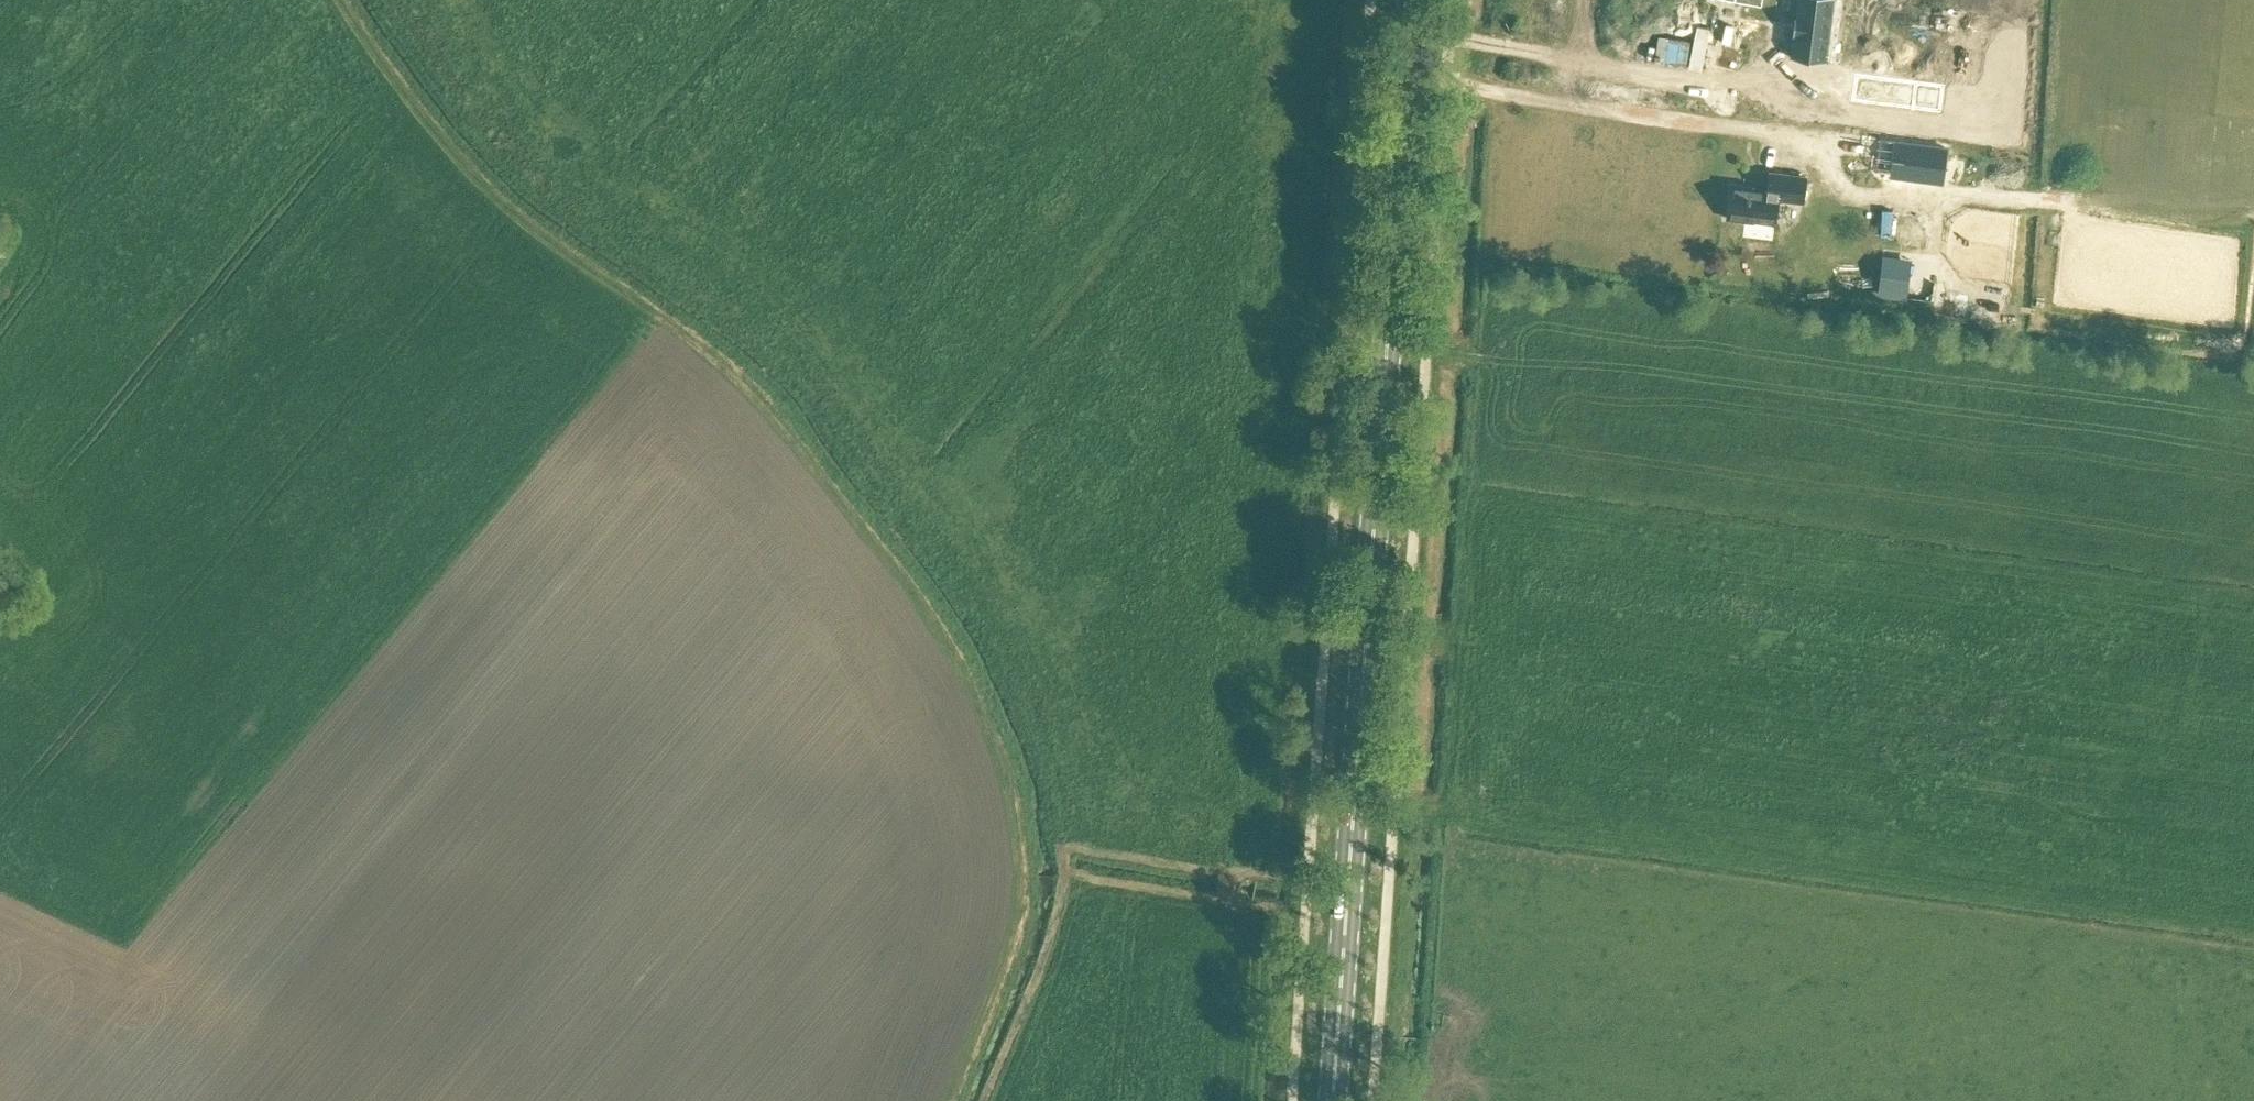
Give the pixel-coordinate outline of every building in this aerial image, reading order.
[(1782,53),(1816,57),(1825,0),(1790,0),(1782,53)] [(1916,83),(1854,75),(1850,102),(1913,111),(1916,83)] [(1946,147),(1894,140),(1890,176),(1943,183),(1946,147)] [(1727,219),(1754,222),(1755,233),(1770,235),(1775,225),(1778,199),(1803,202),(1806,177),(1769,173),(1766,190),(1731,185),(1727,219)] [(1910,264),(1882,261),(1878,293),(1906,297),(1910,264)]
